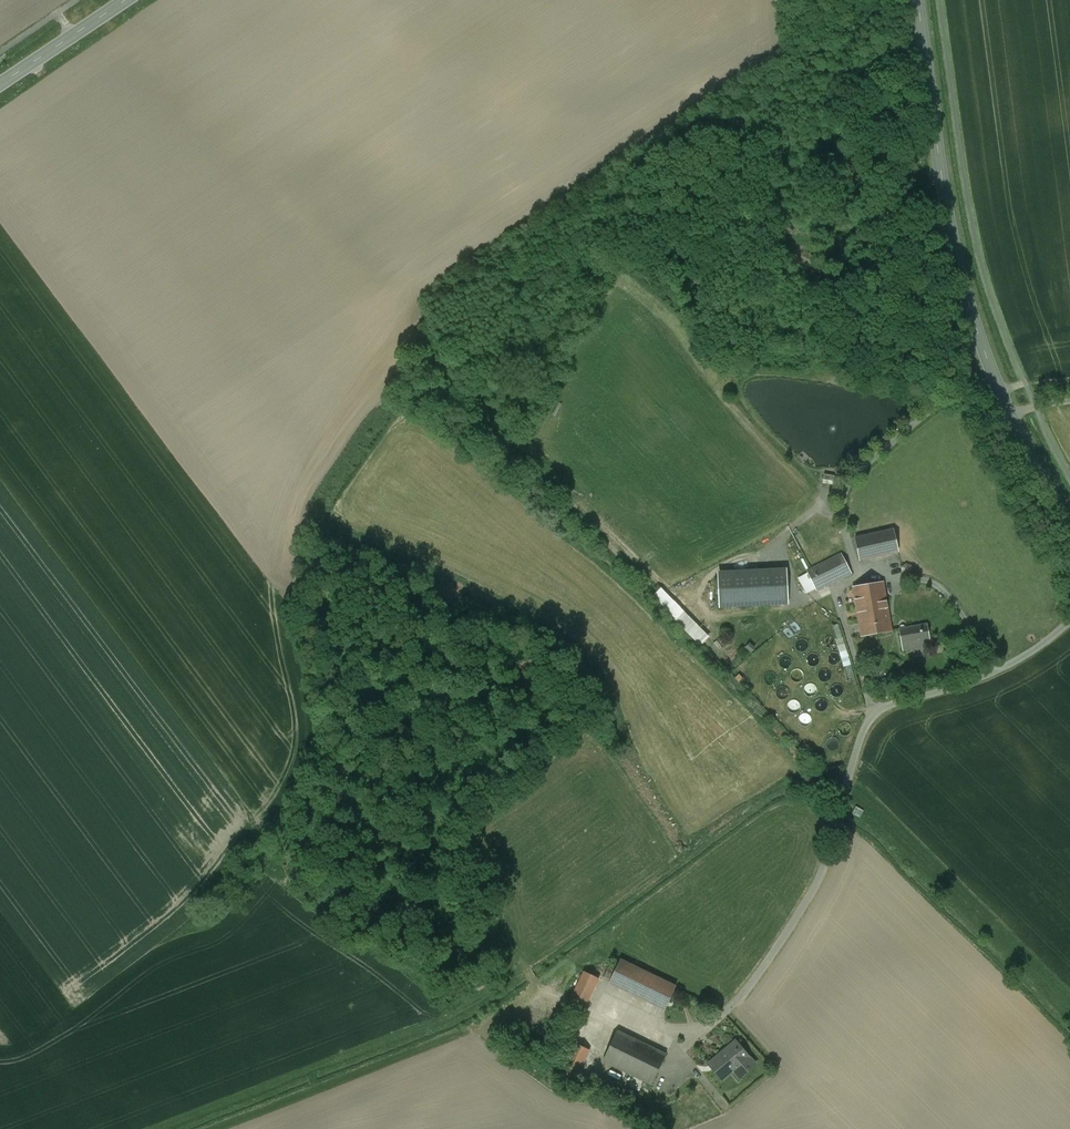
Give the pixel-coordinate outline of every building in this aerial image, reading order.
[(833,477),(825,476),(824,483),(832,484),(833,477)] [(893,530),(855,538),(860,560),(898,552),(893,530)] [(841,555),(808,572),(809,574),(816,588),(817,590),(851,573),(841,555)] [(719,572),(721,606),(787,603),(786,576),(786,569),(719,572)] [(816,588),(809,574),(799,579),(807,593),(816,588)] [(882,582),(853,587),(862,636),(891,631),(882,582)] [(927,624),(899,629),(903,650),(931,645),(927,624)] [(676,986),(620,959),(615,971),(609,983),(665,1010),(676,986)] [(615,971),(608,968),(603,979),(609,983),(615,971)] [(599,979),(584,971),(571,999),(586,1007),(599,979)] [(666,1055),(620,1033),(618,1031),(604,1060),(605,1061),(648,1082),(652,1084),(666,1055)] [(740,1079),(743,1076),(745,1074),(757,1064),(737,1041),(710,1064),(723,1080),(734,1072),(740,1079)] [(575,1078),(589,1050),(575,1044),(562,1072),(575,1078)]
